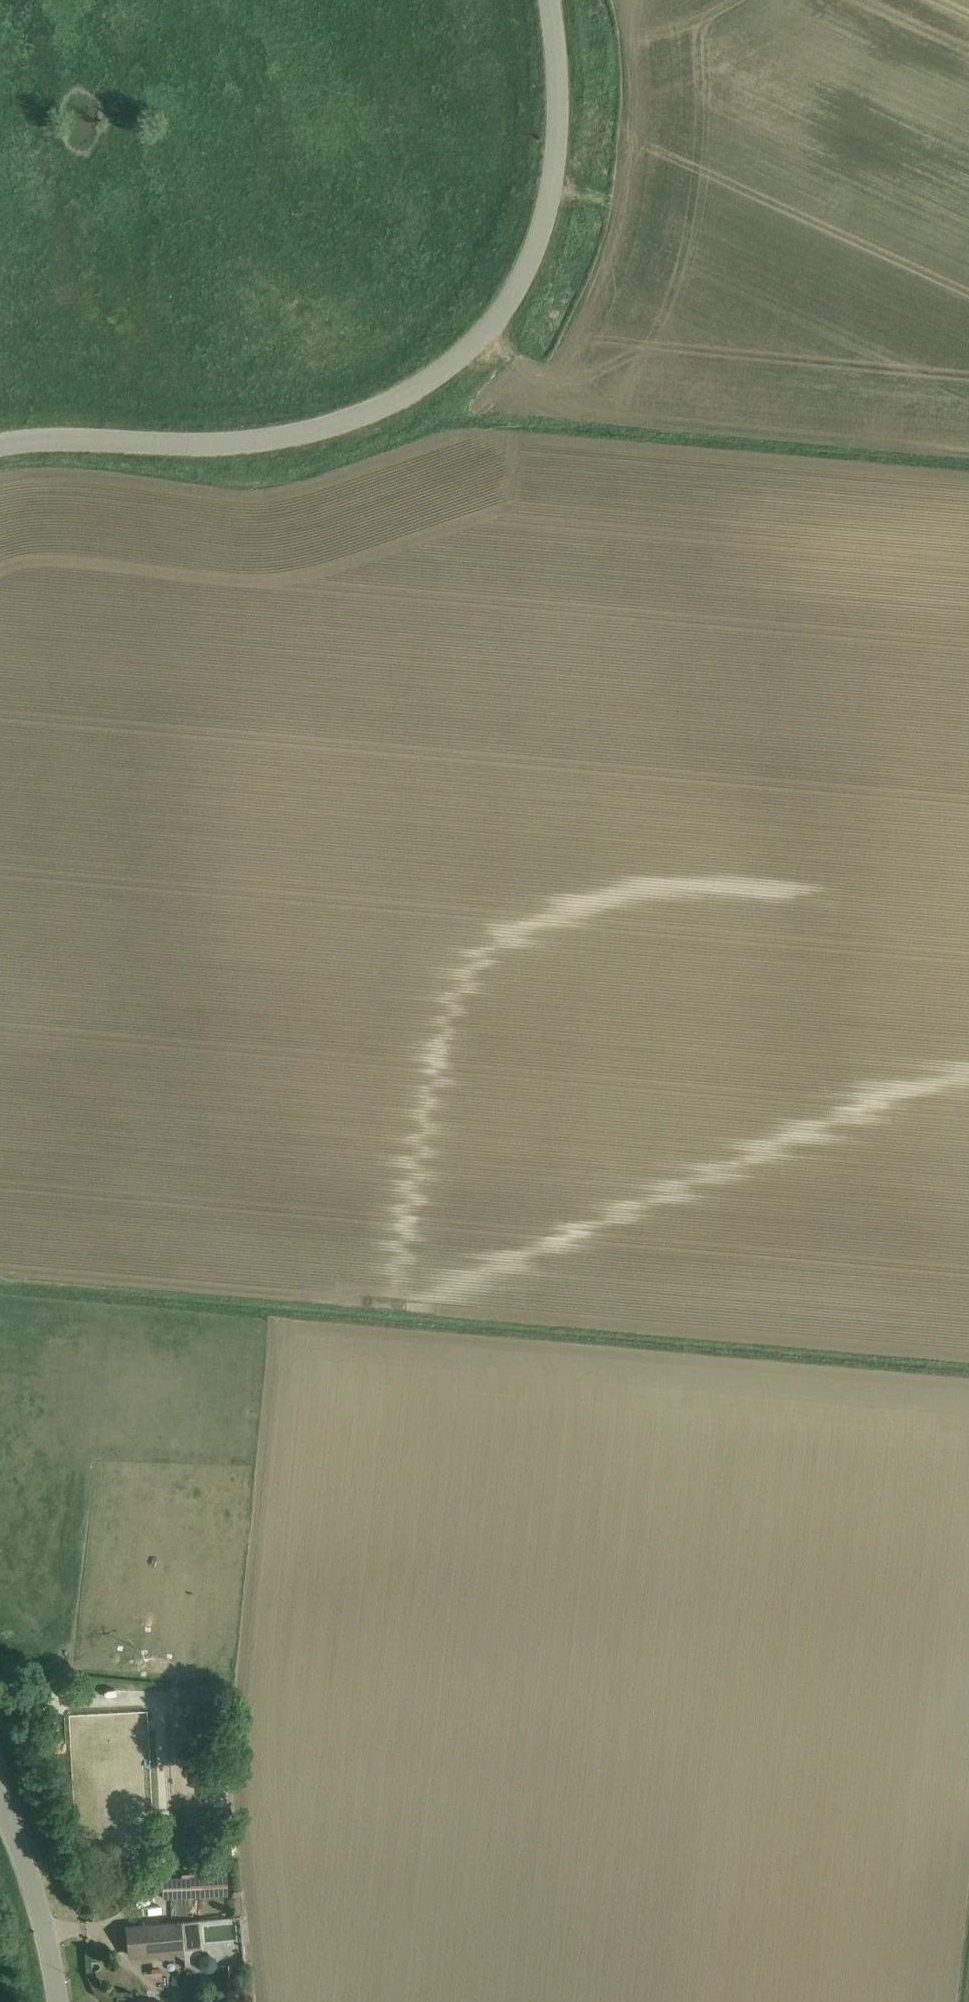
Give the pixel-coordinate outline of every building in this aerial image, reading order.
[(163,1880),(165,1901),(204,1899),(203,1875),(184,1876),(184,1879),(163,1880)] [(202,1950),(198,1923),(127,1931),(130,1957),(202,1950)] [(231,1978),(244,1977),(243,1964),(229,1965),(231,1978)]
